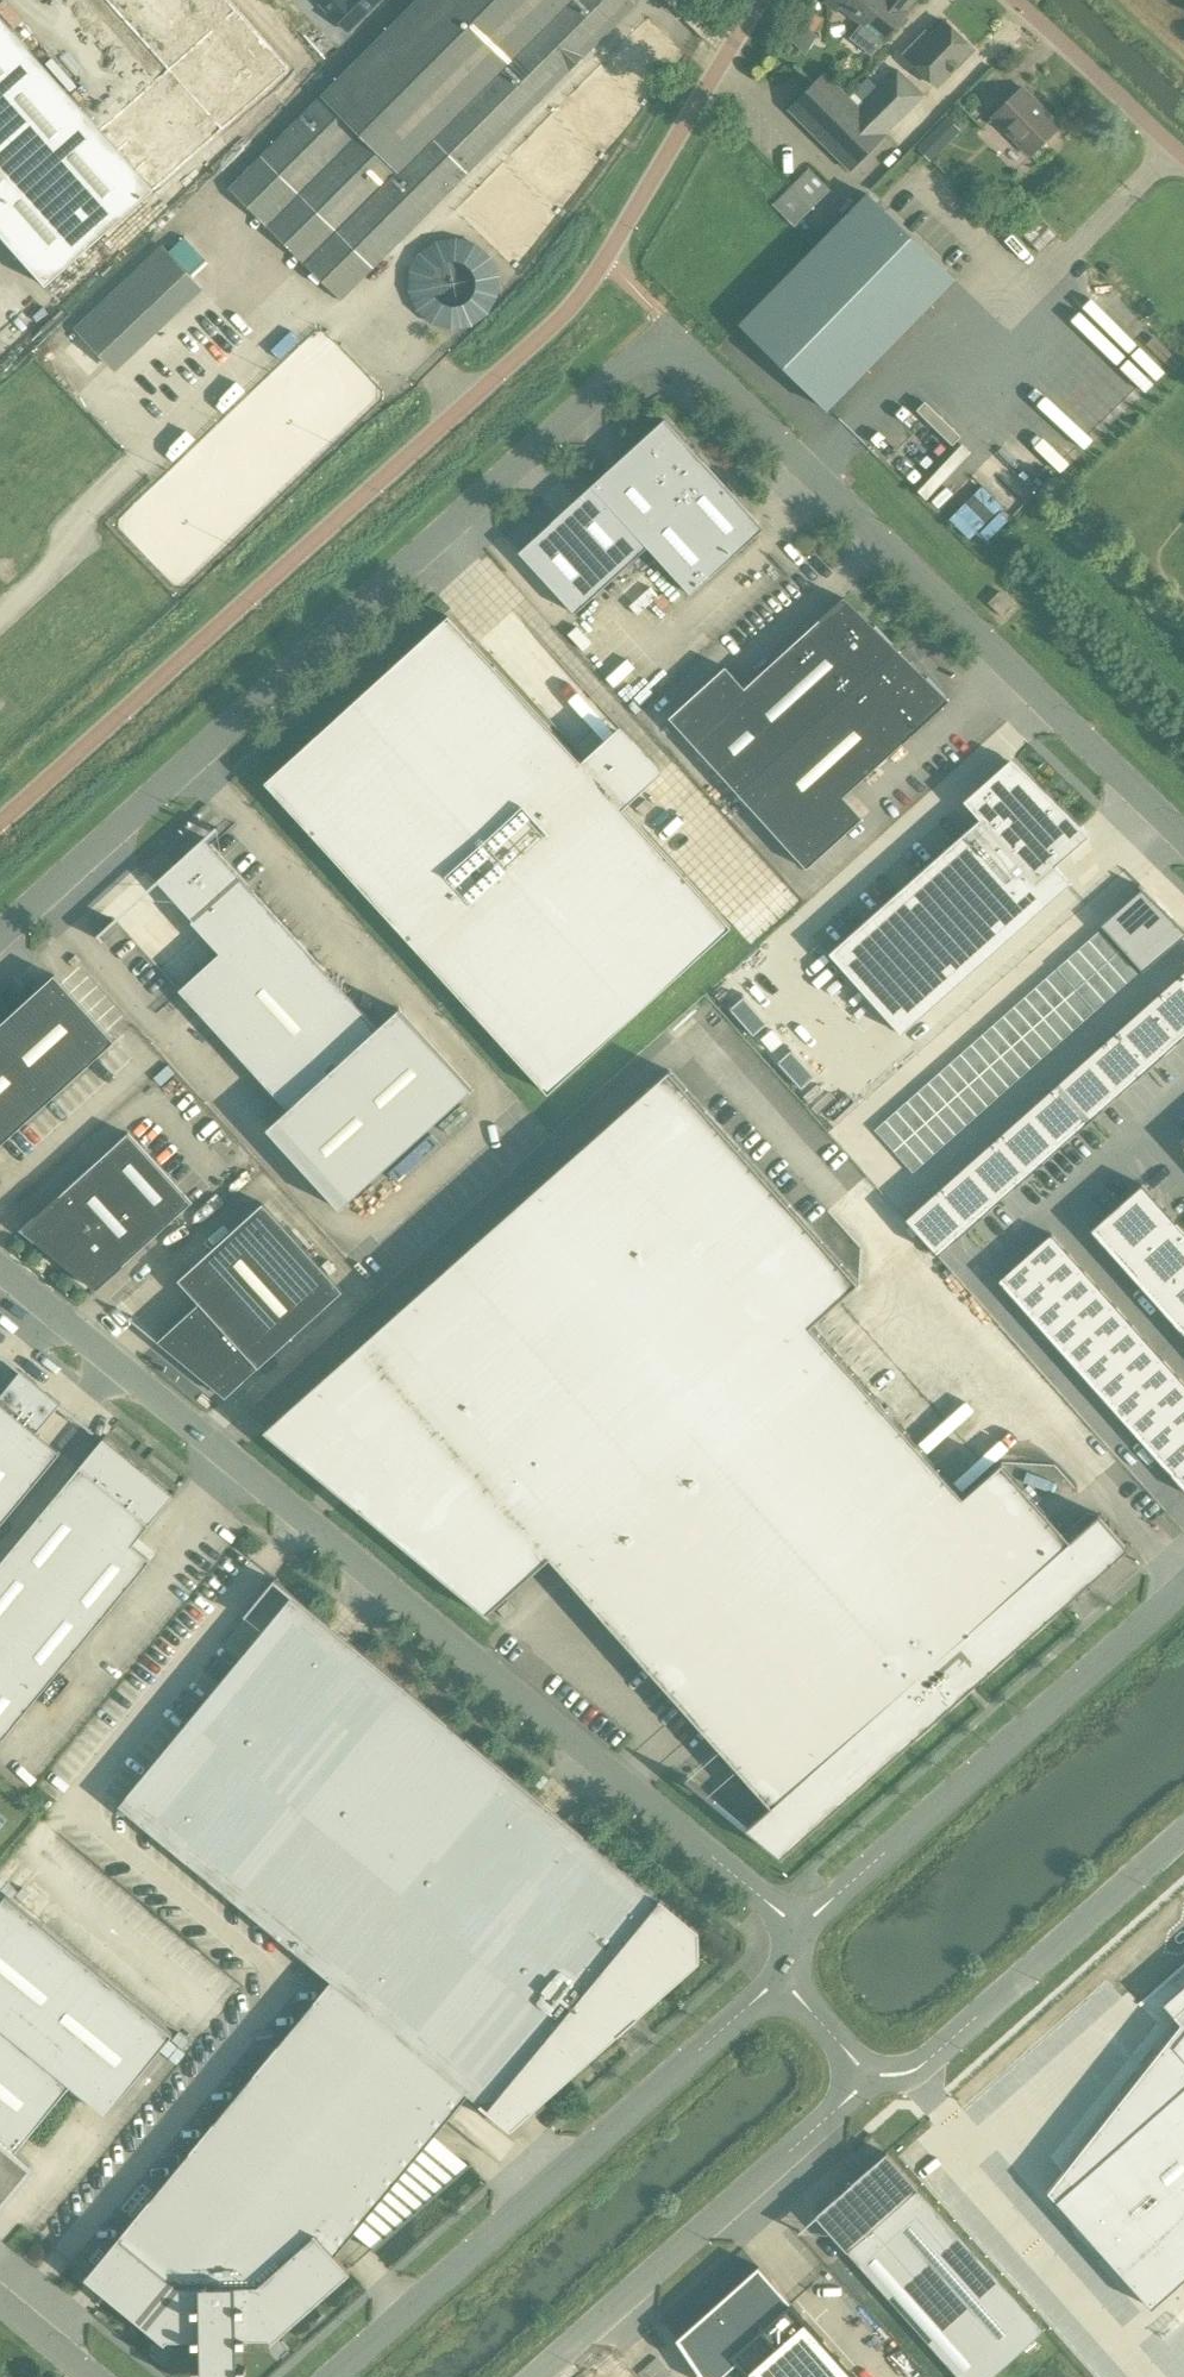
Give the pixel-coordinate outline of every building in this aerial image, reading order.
[(51,282),(288,65),(228,0),(104,0),(167,69),(105,126),(0,13),(0,226),(51,282)] [(230,189),(341,300),(637,3),(633,0),(418,0),(230,189)] [(315,4),(343,34),(380,0),(319,0),(315,4)] [(917,0),(829,0),(827,2),(838,11),(841,7),(860,22),(851,34),(873,52),(882,40),(886,42),(910,12),(908,11),(917,0)] [(816,29),(822,19),(812,13),(806,24),(816,29)] [(922,38),(905,55),(938,88),(975,50),(947,22),(926,43),(922,38)] [(869,78),(850,98),(861,109),(886,135),(925,96),(899,71),(880,90),(869,78)] [(861,109),(850,98),(826,74),(791,110),(852,170),(887,135),(886,135),(861,109)] [(1031,155),(1061,126),(1024,89),(994,118),(1031,155)] [(932,136),(919,149),(931,161),(944,148),(932,136)] [(809,167),(772,204),(795,226),(831,190),(809,167)] [(957,280),(867,193),(739,325),(828,412),(830,410),(957,280)] [(1041,253),(1055,239),(1030,211),(1015,226),(1041,253)] [(435,226),(401,300),(476,334),(510,260),(435,226)] [(171,249),(165,242),(75,325),(117,370),(206,287),(193,273),(209,259),(186,235),(171,249)] [(1075,460),(1167,374),(1143,348),(1061,423),(1079,441),(1067,452),(1075,460)] [(764,528),(665,419),(594,484),(691,595),(764,528)] [(649,548),(593,487),(520,553),(576,614),(649,548)] [(1014,605),(1000,591),(988,603),(1003,617),(1014,605)] [(670,719),(739,794),(897,650),(845,598),(746,689),(727,667),(670,719)] [(586,767),(450,617),(266,783),(535,1076),(551,1094),(732,928),(624,809),(664,773),(626,731),(586,767)] [(897,650),(739,794),(808,870),(864,819),(845,798),(951,702),(897,650)] [(981,819),(829,953),(902,1035),(1073,884),(1057,866),(1090,836),(1029,776),(1012,759),(965,801),(981,819)] [(179,991),(223,1040),(287,1111),(266,1130),(338,1211),(472,1091),(426,1040),(399,1010),(378,1029),(211,844),(206,838),(188,854),(176,865),(158,881),(193,921),(192,922),(220,954),(180,990),(179,991)] [(1102,925),(1143,972),(1176,943),(1183,936),(1183,929),(1140,885),(1139,886),(1142,889),(1102,925)] [(1100,931),(1089,940),(1108,962),(1119,952),(1100,931)] [(1089,940),(1078,950),(1097,971),(1108,962),(1089,940)] [(1078,950),(1067,959),(1086,981),(1097,971),(1078,950)] [(1119,952),(1108,962),(1127,983),(1138,974),(1119,952)] [(1067,959),(1057,969),(1076,990),(1086,981),(1067,959)] [(1108,962),(1097,971),(1116,993),(1127,983),(1108,962)] [(1057,969),(1046,978),(1065,1000),(1076,990),(1057,969)] [(1097,971),(1086,981),(1105,1002),(1116,993),(1097,971)] [(0,1025),(0,1146),(115,1041),(55,975),(0,1025)] [(1148,1003),(1181,1040),(1183,1037),(1183,983),(1178,977),(1148,1003)] [(1046,978),(1035,988),(1054,1009),(1065,1000),(1046,978)] [(1086,981),(1076,990),(1095,1012),(1105,1002),(1086,981)] [(1035,988),(1025,997),(1044,1019),(1054,1009),(1035,988)] [(1076,990),(1065,1000),(1084,1021),(1095,1012),(1076,990)] [(1025,997),(1014,1007),(1033,1028),(1044,1019),(1025,997)] [(1065,1000),(1054,1009),(1073,1031),(1084,1021),(1065,1000)] [(1148,1003),(1117,1030),(1150,1067),(1181,1040),(1148,1003)] [(1014,1007),(1003,1016),(1022,1037),(1033,1028),(1014,1007)] [(1054,1009),(1044,1019),(1063,1040),(1073,1031),(1054,1009)] [(1003,1016),(992,1026),(1012,1047),(1022,1037),(1003,1016)] [(1044,1019),(1033,1028),(1052,1049),(1063,1040),(1044,1019)] [(992,1026),(982,1035),(1001,1056),(1012,1047),(992,1026)] [(1033,1028),(1022,1037),(1041,1059),(1052,1049),(1033,1028)] [(1117,1030),(1087,1057),(1120,1094),(1150,1067),(1117,1030)] [(982,1035),(971,1045),(990,1066),(1001,1056),(982,1035)] [(1022,1037),(1012,1047),(1030,1068),(1041,1059),(1022,1037)] [(971,1045),(960,1054),(979,1075),(990,1066),(971,1045)] [(1012,1047),(1001,1056),(1020,1078),(1030,1068),(1012,1047)] [(960,1054),(950,1063),(969,1085),(979,1075),(960,1054)] [(1001,1056),(990,1066),(1009,1087),(1020,1078),(1001,1056)] [(1087,1057),(1057,1084),(1090,1121),(1120,1094),(1087,1057)] [(950,1063),(939,1073),(958,1095),(969,1085),(950,1063)] [(990,1066),(979,1075),(998,1097),(1009,1087),(990,1066)] [(781,1857),(1100,1573),(1002,1463),(964,1498),(810,1326),(858,1283),(670,1071),(266,1431),(487,1614),(551,1557),(772,1805),(746,1828),(781,1857)] [(939,1073),(928,1082),(947,1104),(958,1095),(939,1073)] [(979,1075),(969,1085),(988,1106),(998,1097),(979,1075)] [(928,1082),(918,1092),(937,1113),(947,1104),(928,1082)] [(1057,1084),(1027,1111),(1060,1148),(1090,1121),(1057,1084)] [(969,1085),(958,1095),(977,1116),(988,1106),(969,1085)] [(918,1092),(907,1101),(926,1123),(937,1113),(918,1092)] [(958,1095),(947,1104),(966,1125),(977,1116),(958,1095)] [(907,1101),(896,1111),(915,1132),(926,1123),(907,1101)] [(947,1104),(937,1113),(956,1135),(966,1125),(947,1104)] [(896,1111),(886,1120),(905,1142),(915,1132),(896,1111)] [(1027,1111),(997,1138),(1029,1175),(1060,1148),(1027,1111)] [(937,1113),(926,1123),(945,1144),(956,1135),(937,1113)] [(886,1120),(875,1130),(894,1151),(905,1142),(886,1120)] [(926,1123),(915,1132),(934,1154),(945,1144),(926,1123)] [(915,1132),(905,1142),(924,1163),(934,1154),(915,1132)] [(77,1274),(97,1290),(193,1203),(129,1134),(22,1229),(61,1261),(65,1255),(80,1271),(77,1274)] [(997,1138),(966,1165),(999,1202),(1029,1175),(997,1138)] [(905,1142),(894,1151),(913,1173),(924,1163),(905,1142)] [(966,1165),(936,1192),(969,1229),(999,1202),(966,1165)] [(1091,1230),(1183,1335),(1183,1231),(1174,1221),(1175,1220),(1142,1184),(1091,1230)] [(936,1192),(906,1219),(939,1256),(969,1229),(936,1192)] [(200,1303),(158,1341),(226,1398),(344,1291),(263,1203),(179,1280),(200,1303)] [(999,1281),(1183,1489),(1183,1382),(1052,1234),(999,1281)] [(61,1452),(37,1433),(62,1403),(22,1370),(0,1397),(0,1526),(61,1452)] [(103,1438),(0,1563),(0,1743),(151,1560),(133,1545),(173,1496),(103,1438)] [(622,2031),(622,2032),(623,2032),(624,2033),(625,2033),(626,2033),(627,2033),(628,2032),(629,2032),(630,2032),(630,2031),(631,2031),(631,2030),(632,2030),(632,2029),(633,2028),(633,2027),(633,2026),(633,2025),(633,2024),(633,2023),(632,2022),(638,2017),(638,2016),(700,1962),(699,1930),(275,1579),(245,1615),(246,1617),(275,1582),(292,1596),(119,1805),(331,1981),(318,1997),(307,2010),(293,2027),(86,2278),(89,2280),(105,2293),(166,2343),(169,2339),(193,2339),(193,2345),(201,2345),(200,2341),(202,2341),(202,2376),(238,2376),(238,2341),(238,2344),(246,2344),(246,2338),(270,2338),(273,2341),(351,2272),(336,2255),(468,2094),(503,2123),(511,2130),(531,2112),(615,2037),(619,2034),(622,2031)] [(616,1712),(631,1731),(645,1731),(659,1748),(669,1748),(659,1736),(672,1737),(673,1723),(688,1723),(677,1732),(677,1735),(700,1736),(620,1638),(620,1666),(627,1675),(626,1689),(634,1698),(617,1712),(616,1712)] [(32,2168),(14,2153),(71,2084),(107,2114),(174,2033),(6,1895),(0,1902),(0,2206),(32,2168)] [(1165,2002),(1176,2014),(1183,2007),(1183,1985),(1165,2002)] [(1174,2045),(1183,2057),(1183,2032),(1174,2045)] [(1048,2191),(1072,2219),(1104,2254),(1152,2308),(1183,2280),(1183,2087),(1119,2145),(1075,2184),(1064,2171),(1063,2172),(1048,2191)] [(816,2215),(960,2376),(992,2376),(1045,2330),(887,2152),(816,2215)] [(677,2339),(703,2368),(726,2348),(753,2376),(856,2376),(790,2303),(791,2302),(759,2266),(677,2339)]
